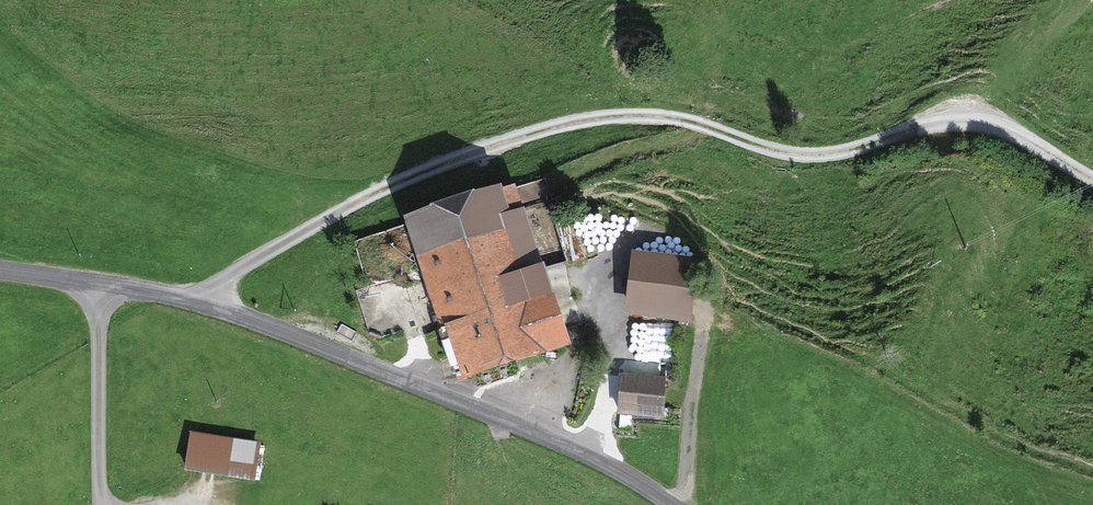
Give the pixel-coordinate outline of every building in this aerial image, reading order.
[(514,191),(406,228),(461,390),(570,354),(514,191)] [(693,258),(633,252),(628,313),(687,318),(693,258)] [(666,373),(622,371),(620,413),(663,416),(666,373)] [(254,474),(258,443),(191,433),(187,464),(254,474)]
